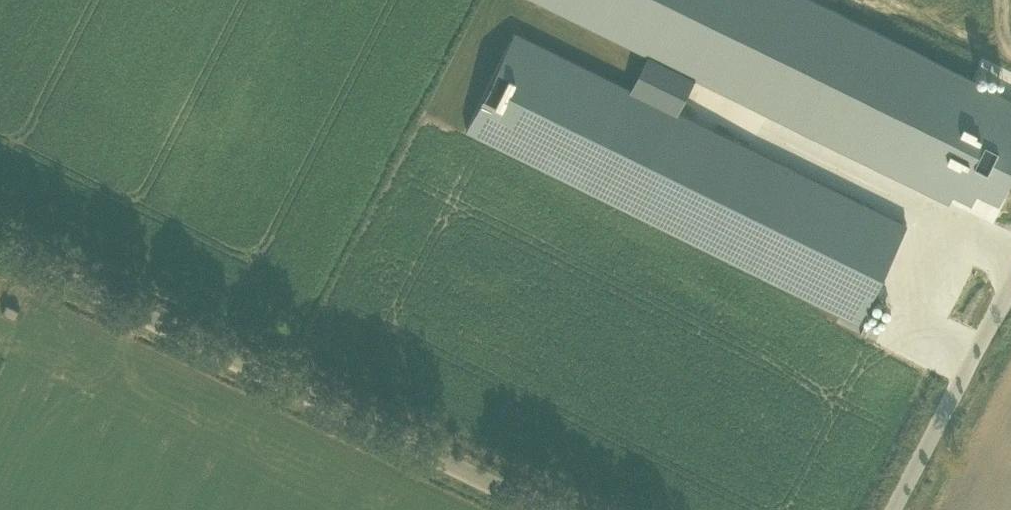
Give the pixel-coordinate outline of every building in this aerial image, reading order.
[(815,0),(542,0),(648,52),(694,75),(948,199),(952,190),(972,200),(978,187),(1000,198),(1010,174),(1010,96),(1000,91),(815,0)] [(468,128),(859,320),(907,224),(677,111),(630,88),(516,32),(468,128)] [(677,111),(694,75),(648,52),(630,88),(677,111)] [(16,318),(20,309),(7,303),(3,312),(16,318)]
